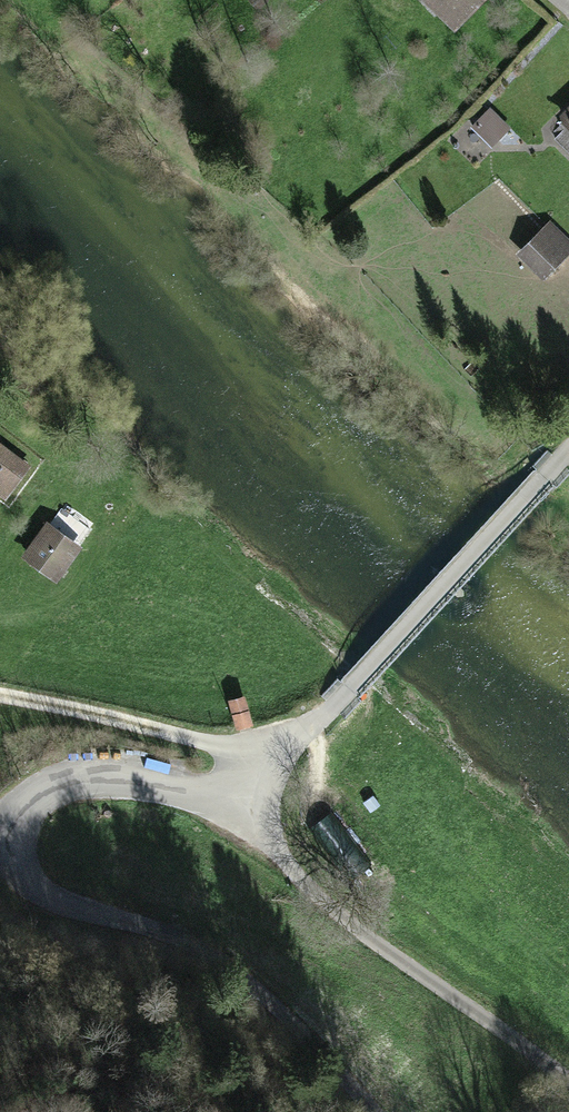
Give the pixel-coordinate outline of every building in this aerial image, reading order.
[(455,30),(486,0),(425,0),(455,30)] [(491,113),(474,133),(495,151),(513,131),(491,113)] [(522,257),(547,281),(568,258),(568,247),(550,229),(522,257)] [(0,436),(0,502),(5,506),(38,465),(0,436)] [(85,546),(55,522),(25,559),(55,583),(85,546)] [(232,695),(240,716),(253,711),(245,690),(232,695)]
